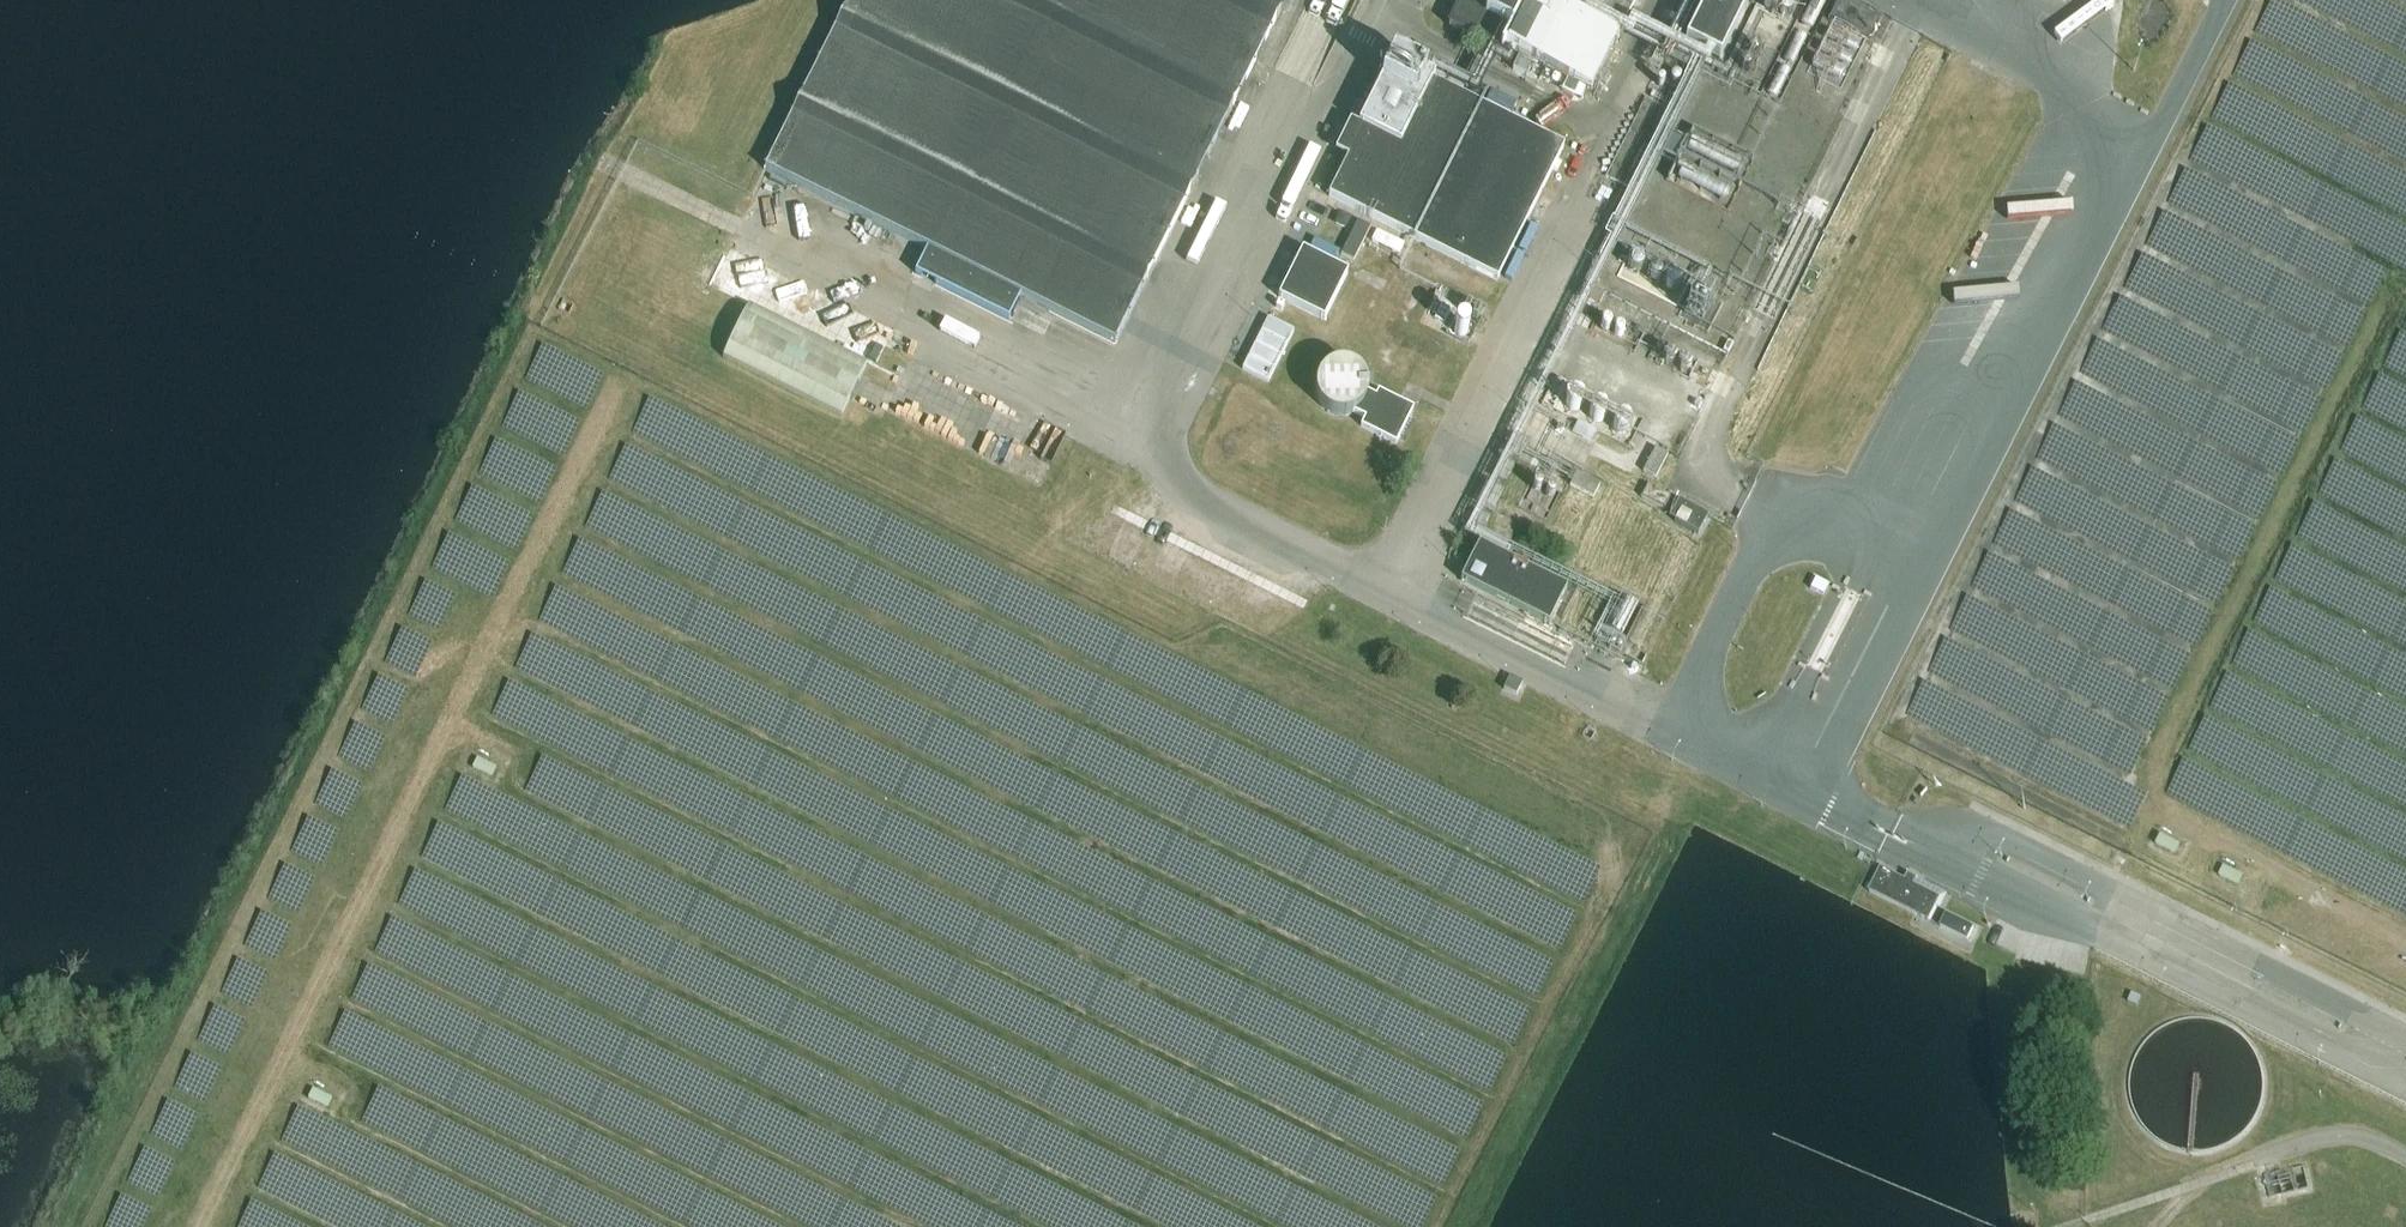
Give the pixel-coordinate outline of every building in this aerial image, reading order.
[(768,171),(927,251),(926,253),(916,275),(1009,321),(1020,299),(1021,297),(1115,344),(1286,0),(853,0),(776,156),(768,171)] [(1447,25),(1495,49),(1497,46),(1590,93),(1636,0),(1460,0),(1447,25)] [(1747,5),(1736,0),(1707,0),(1686,44),(1720,61),(1747,5)] [(1839,4),(1829,24),(1871,44),(1880,24),(1839,4)] [(1353,148),(1329,197),(1413,240),(1497,283),(1530,216),(1564,147),(1540,135),(1525,128),(1480,105),(1460,96),(1433,82),(1435,77),(1432,76),(1427,74),(1393,57),(1373,97),(1367,110),(1359,126),(1363,129),(1360,134),(1353,148)] [(1751,151),(1723,138),(1715,153),(1697,145),(1702,135),(1707,125),(1697,120),(1671,174),(1728,200),(1751,151)] [(1346,230),(1351,219),(1340,213),(1335,224),(1346,230)] [(1352,266),(1370,231),(1356,224),(1339,260),(1352,266)] [(1302,251),(1279,298),(1324,320),(1348,273),(1302,251)] [(724,358),(843,417),(869,365),(750,306),(724,358)] [(1268,382),(1294,331),(1268,318),(1243,369),(1268,382)] [(596,333),(588,348),(606,357),(613,342),(596,333)] [(1396,444),(1413,409),(1378,392),(1376,397),(1368,394),(1367,386),(1365,378),(1357,370),(1347,365),(1338,365),(1326,370),(1318,378),(1315,390),(1318,401),(1323,409),(1333,416),(1346,416),(1356,413),(1365,418),(1361,427),(1396,444)] [(1557,399),(1621,433),(1632,413),(1568,378),(1557,399)] [(1656,449),(1643,473),(1655,479),(1667,455),(1656,449)] [(1577,474),(1571,486),(1594,498),(1600,486),(1577,474)] [(1664,509),(1671,498),(1649,486),(1643,498),(1664,509)] [(1461,582),(1549,624),(1567,585),(1480,544),(1461,582)] [(1504,690),(1517,696),(1523,683),(1510,677),(1504,690)] [(2162,837),(2157,846),(2176,855),(2181,846),(2162,837)] [(2225,868),(2221,877),(2239,886),(2244,877),(2225,868)] [(1869,894),(1928,923),(1940,900),(1913,886),(1913,885),(1913,884),(1911,883),(1909,882),(1907,882),(1905,883),(1880,870),(1869,894)] [(1947,915),(1941,928),(1969,942),(1975,929),(1947,915)]
